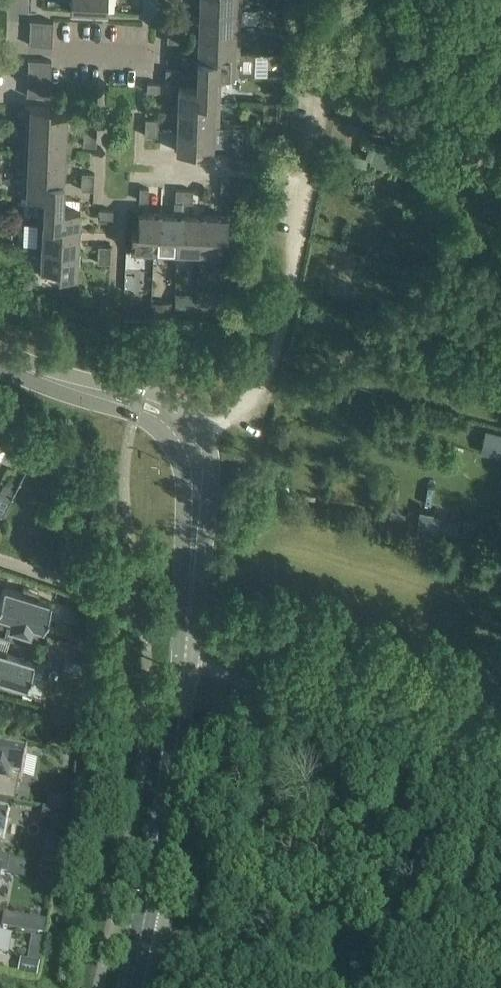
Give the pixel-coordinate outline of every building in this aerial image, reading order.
[(71,9),(107,11),(108,0),(72,0),(71,9)] [(145,4),(144,4),(144,13),(157,14),(158,5),(145,4)] [(241,8),(200,6),(199,34),(217,34),(217,28),(241,29),(241,22),(258,23),(258,8),(241,8)] [(30,19),(30,32),(53,33),(54,20),(30,19)] [(168,24),(168,33),(181,33),(181,25),(168,24)] [(199,34),(198,56),(216,56),(217,50),(240,51),(241,29),(217,28),(217,34),(199,34)] [(53,33),(30,32),(29,43),(53,45),(53,33)] [(180,42),(181,33),(168,33),(168,41),(180,42)] [(179,83),(197,83),(198,78),(217,79),(217,73),(239,74),(254,74),(255,52),(240,51),(217,50),(216,56),(198,56),(198,69),(179,69),(166,68),(166,77),(170,77),(170,82),(179,83)] [(28,58),(28,70),(51,72),(52,60),(28,58)] [(51,72),(28,70),(27,82),(51,84),(51,72)] [(160,91),(161,82),(148,81),(148,90),(160,91)] [(50,96),(51,84),(27,83),(26,95),(50,96)] [(179,83),(179,105),(220,107),(221,84),(197,83),(179,83)] [(25,134),(66,136),(67,113),(50,112),(50,106),(26,105),(25,134)] [(179,105),(178,128),(196,128),(196,122),(215,123),(215,122),(220,123),(220,107),(179,105)] [(146,117),(146,126),(159,127),(159,118),(146,117)] [(196,128),(178,128),(177,150),(196,151),(196,145),(214,146),(215,123),(196,122),(196,128)] [(158,135),(159,127),(146,126),(145,135),(158,135)] [(85,127),(84,136),(97,137),(98,128),(85,127)] [(474,131),(457,132),(458,150),(477,149),(474,131)] [(65,160),(66,136),(25,134),(24,158),(65,160)] [(278,135),(276,146),(283,148),(285,137),(278,135)] [(97,145),(97,137),(84,136),(84,145),(97,145)] [(407,158),(365,144),(359,163),(401,177),(407,158)] [(64,183),(65,160),(24,158),(23,182),(64,183)] [(82,172),(82,180),(95,181),(95,172),(82,172)] [(231,178),(222,178),(221,190),(230,191),(231,178)] [(95,181),(82,180),(82,189),(94,189),(95,181)] [(63,207),(64,183),(23,182),(23,195),(45,196),(45,200),(40,200),(40,206),(63,207)] [(149,187),(141,187),(140,200),(149,200),(149,187)] [(185,202),(185,189),(177,188),(176,201),(185,202)] [(194,189),(185,189),(185,202),(193,202),(194,189)] [(81,208),(63,207),(40,206),(39,228),(80,230),(81,208)] [(114,209),(101,209),(100,217),(113,218),(114,209)] [(160,254),(162,213),(139,211),(139,229),(133,229),(131,253),(160,254)] [(184,214),(162,213),(160,254),(182,255),(184,214)] [(206,215),(184,214),(182,255),(199,256),(199,252),(205,252),(206,215)] [(229,216),(206,215),(205,252),(221,253),(222,235),(228,235),(229,216)] [(43,245),(42,251),(79,253),(80,230),(39,228),(38,245),(43,245)] [(99,245),(99,254),(111,254),(112,245),(99,245)] [(397,248),(388,245),(385,254),(394,257),(397,248)] [(78,275),(79,253),(42,251),(42,267),(59,268),(58,274),(78,275)] [(111,262),(111,254),(99,254),(98,262),(111,262)] [(197,289),(195,315),(224,315),(226,291),(197,289)] [(187,315),(187,293),(177,293),(177,315),(187,315)] [(93,307),(107,308),(108,298),(94,297),(93,307)] [(174,301),(153,301),(152,319),(174,319),(174,301)] [(500,455),(500,431),(486,427),(480,450),(500,455)] [(3,514),(13,496),(0,490),(0,513),(3,514)] [(461,529),(419,520),(416,534),(458,543),(461,529)] [(500,572),(500,548),(496,546),(489,568),(500,572)] [(5,586),(0,600),(0,611),(13,615),(10,624),(11,625),(8,636),(35,645),(41,624),(44,625),(52,601),(38,596),(40,592),(25,587),(23,592),(5,586)] [(63,666),(66,655),(43,647),(40,659),(63,666)] [(35,661),(0,650),(0,680),(8,683),(10,678),(28,683),(35,661)] [(26,754),(12,752),(13,747),(0,745),(0,799),(15,802),(17,788),(20,789),(26,754)] [(46,807),(67,811),(69,797),(48,794),(46,807)] [(46,807),(43,807),(41,819),(65,823),(67,811),(46,807)] [(0,815),(0,839),(5,840),(9,817),(0,815)] [(1,875),(7,876),(10,859),(0,857),(0,883),(1,875)] [(47,936),(50,922),(4,914),(1,928),(47,936)] [(31,937),(29,949),(41,951),(43,939),(31,937)]
